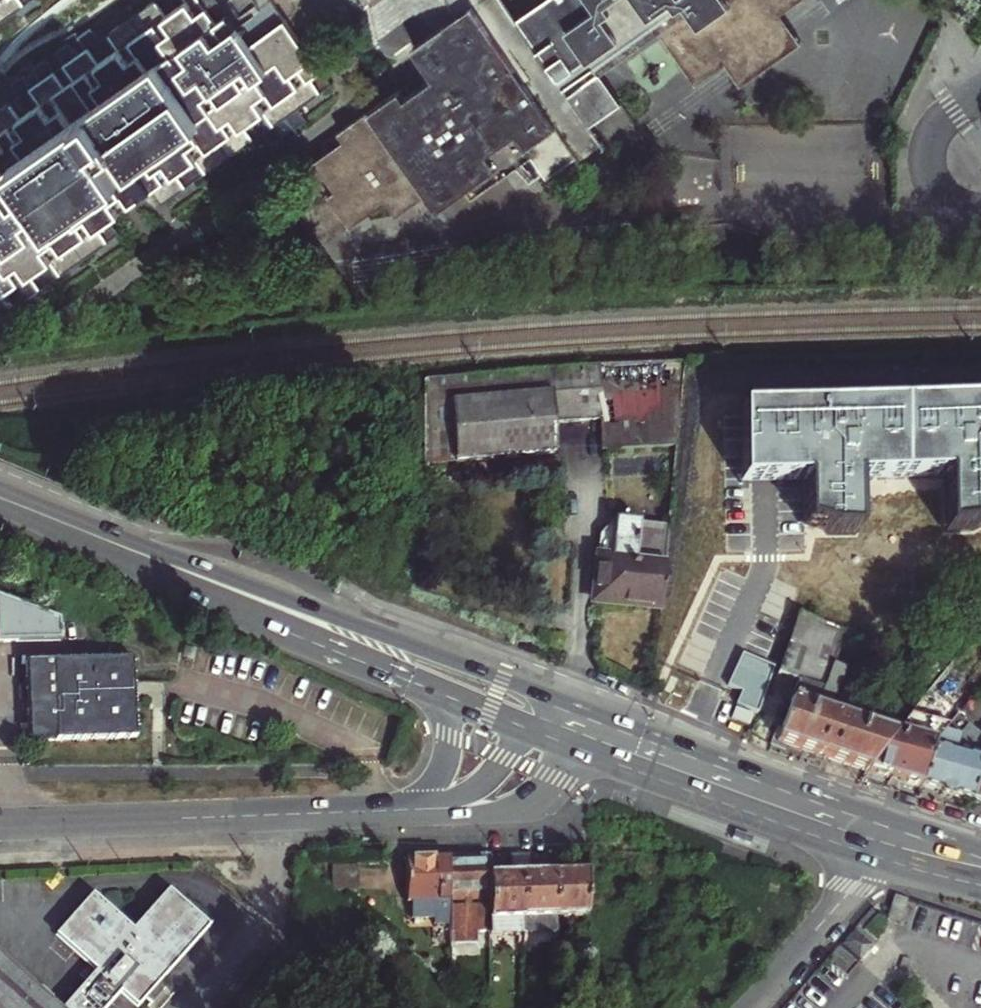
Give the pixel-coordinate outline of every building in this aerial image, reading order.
[(164,203),(180,192),(265,132),(274,145),(285,137),(276,125),(288,117),(297,130),(308,122),(299,109),(332,85),(309,53),(272,0),(159,0),(101,40),(93,28),(81,37),(90,48),(80,56),(71,43),(59,52),(67,64),(56,72),(47,60),(35,68),(44,81),(34,87),(25,76),(14,84),(22,96),(0,111),(0,296),(8,291),(18,304),(120,234),(110,220),(154,189),(164,203)] [(33,0),(0,0),(0,23),(33,0)] [(578,157),(583,164),(606,148),(590,126),(620,105),(600,76),(660,34),(696,86),(726,65),(720,57),(780,16),(803,0),(548,0),(517,22),(515,19),(432,78),(433,79),(426,84),(425,82),(325,154),(314,161),(335,192),(330,197),(351,226),(386,202),(397,216),(428,194),(438,210),(469,189),(527,149),(533,156),(548,177),(578,157)] [(515,19),(503,2),(502,0),(469,0),(474,7),(460,17),(412,50),(420,60),(432,78),(515,19)] [(720,57),(726,65),(741,86),(800,45),(780,16),(720,57)] [(325,154),(425,82),(420,77),(320,147),(325,154)] [(527,149),(469,189),(474,196),(533,156),(527,149)] [(675,451),(684,366),(576,370),(424,382),(424,466),(555,458),(554,426),(597,424),(598,456),(675,451)] [(738,412),(740,482),(802,481),(803,523),(823,535),(856,534),(854,479),(948,477),(949,534),(971,534),(980,529),(980,406),(738,412)] [(555,458),(567,458),(598,456),(597,424),(554,426),(555,458)] [(622,605),(659,609),(668,526),(614,522),(599,540),(594,597),(623,599),(622,605)] [(0,597),(0,644),(62,642),(61,619),(0,597)] [(780,734),(776,744),(865,773),(894,737),(827,715),(834,696),(836,697),(856,638),(797,618),(777,677),(797,683),(780,734)] [(27,664),(29,738),(30,742),(135,739),(132,659),(27,664)] [(964,705),(946,729),(931,748),(920,788),(935,792),(936,795),(949,799),(951,796),(970,802),(980,763),(980,717),(964,705)] [(894,737),(865,773),(920,788),(931,748),(946,729),(909,718),(894,737)] [(970,802),(980,805),(980,763),(970,802)] [(980,817),(980,805),(970,802),(967,813),(980,817)] [(446,859),(447,903),(447,926),(464,926),(464,932),(488,932),(488,921),(488,902),(487,878),(487,857),(446,859)] [(447,903),(446,859),(405,861),(406,905),(409,905),(410,921),(431,921),(431,926),(447,926),(447,903)] [(555,876),(554,920),(584,919),(586,875),(555,876)] [(521,921),(521,876),(487,878),(488,902),(488,921),(488,932),(488,938),(521,938),(521,921)] [(555,876),(521,876),(521,921),(521,938),(554,937),(554,920),(555,876)] [(167,893),(131,932),(92,898),(55,937),(96,972),(93,975),(98,980),(111,992),(116,996),(119,994),(135,1007),(136,1007),(207,928),(167,893)] [(906,900),(894,896),(887,915),(900,919),(906,900)] [(0,958),(0,1007),(57,1007),(0,958)] [(116,996),(111,992),(98,980),(93,975),(63,1007),(106,1007),(116,996)]
